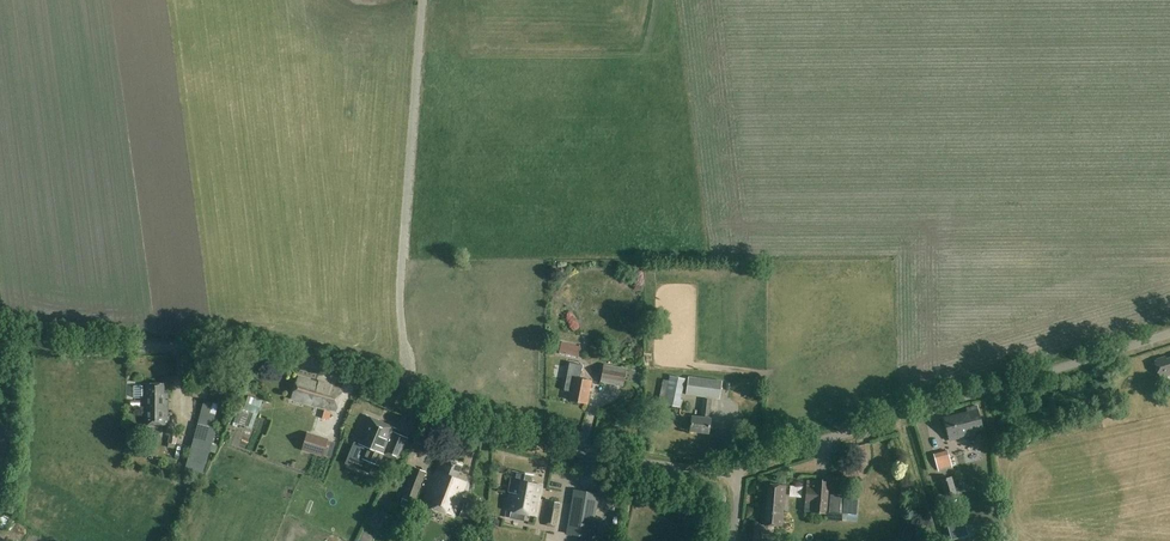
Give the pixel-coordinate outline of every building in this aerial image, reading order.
[(580,346),(561,342),(559,353),(578,357),(580,346)] [(1168,360),(1166,356),(1157,359),(1158,361),(1156,362),(1161,378),(1169,375),(1169,359),(1168,360)] [(624,386),(627,368),(603,364),(600,382),(624,386)] [(681,399),(685,378),(669,375),(663,404),(681,408),(683,399),(681,399)] [(337,410),(343,389),(298,376),(292,397),(337,410)] [(588,404),(593,380),(576,376),(574,382),(569,381),(567,390),(572,391),(571,400),(588,404)] [(720,400),(722,381),(716,380),(688,376),(685,395),(720,400)] [(166,413),(170,413),(170,403),(166,403),(166,385),(145,385),(145,408),(154,408),(154,404),(163,404),(163,408),(166,408),(166,413)] [(258,394),(250,411),(261,416),(269,400),(258,394)] [(212,427),(215,415),(211,413),(214,402),(206,399),(199,423),(212,427)] [(710,419),(713,401),(703,399),(700,418),(692,416),(690,431),(709,433),(711,419),(710,419)] [(170,424),(170,413),(166,413),(166,408),(163,408),(163,404),(154,404),(154,408),(145,408),(145,424),(170,424)] [(949,441),(974,435),(973,431),(983,428),(977,406),(967,408),(968,412),(944,418),(949,441)] [(367,414),(355,441),(367,446),(362,457),(379,464),(383,455),(384,452),(385,452),(400,458),(408,439),(401,435),(397,445),(390,442),(390,441),(394,432),(396,427),(367,414)] [(198,424),(194,439),(210,444),(215,428),(198,424)] [(177,443),(178,434),(171,432),(169,442),(177,443)] [(323,455),(328,440),(308,434),(303,449),(323,455)] [(210,444),(194,439),(188,461),(204,465),(210,444)] [(872,443),(862,444),(863,456),(874,455),(872,443)] [(342,449),(337,463),(348,466),(352,452),(342,449)] [(938,469),(952,465),(948,450),(934,454),(938,469)] [(457,477),(462,464),(444,457),(438,470),(424,504),(454,516),(467,481),(457,477)] [(413,502),(426,472),(414,467),(402,497),(413,502)] [(513,471),(505,508),(536,515),(543,484),(533,482),(534,476),(513,471)] [(945,496),(957,493),(952,477),(941,480),(945,496)] [(13,480),(0,479),(0,488),(12,488),(13,480)] [(830,482),(815,481),(815,487),(807,487),(805,513),(828,515),(830,482)] [(782,525),(786,485),(767,483),(767,486),(764,486),(761,523),(782,525)] [(591,538),(599,494),(574,489),(566,534),(591,538)] [(836,495),(835,510),(851,511),(851,496),(836,495)] [(556,528),(561,503),(548,501),(543,526),(556,528)] [(481,524),(485,514),(470,508),(466,519),(481,524)] [(962,513),(945,518),(952,540),(968,535),(962,513)] [(760,522),(750,521),(748,540),(759,540),(760,522)]
